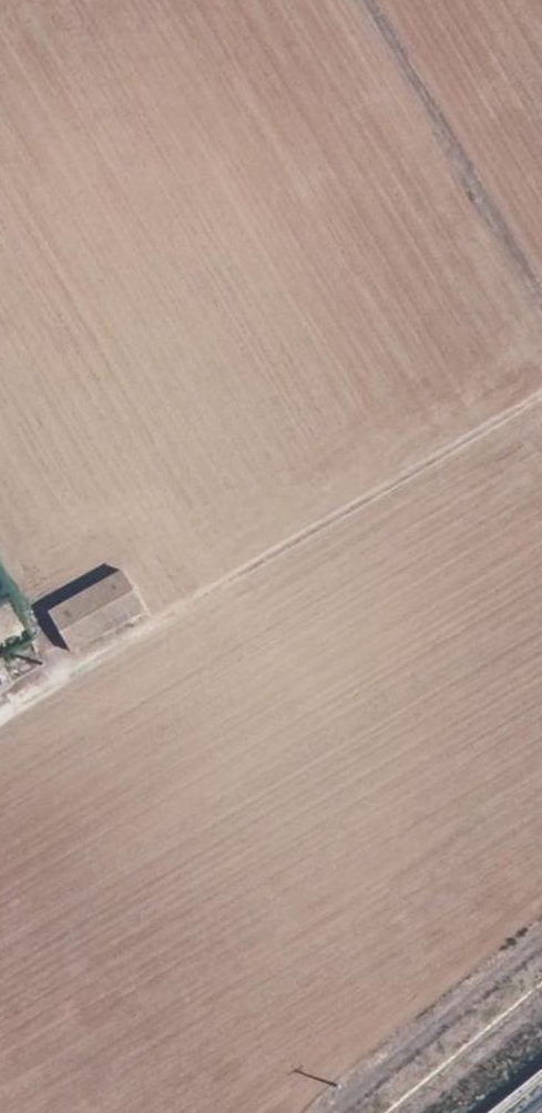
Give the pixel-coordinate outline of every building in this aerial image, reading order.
[(50,612),(72,652),(146,611),(124,570),(50,612)] [(11,592),(0,597),(0,640),(27,626),(11,592)]
